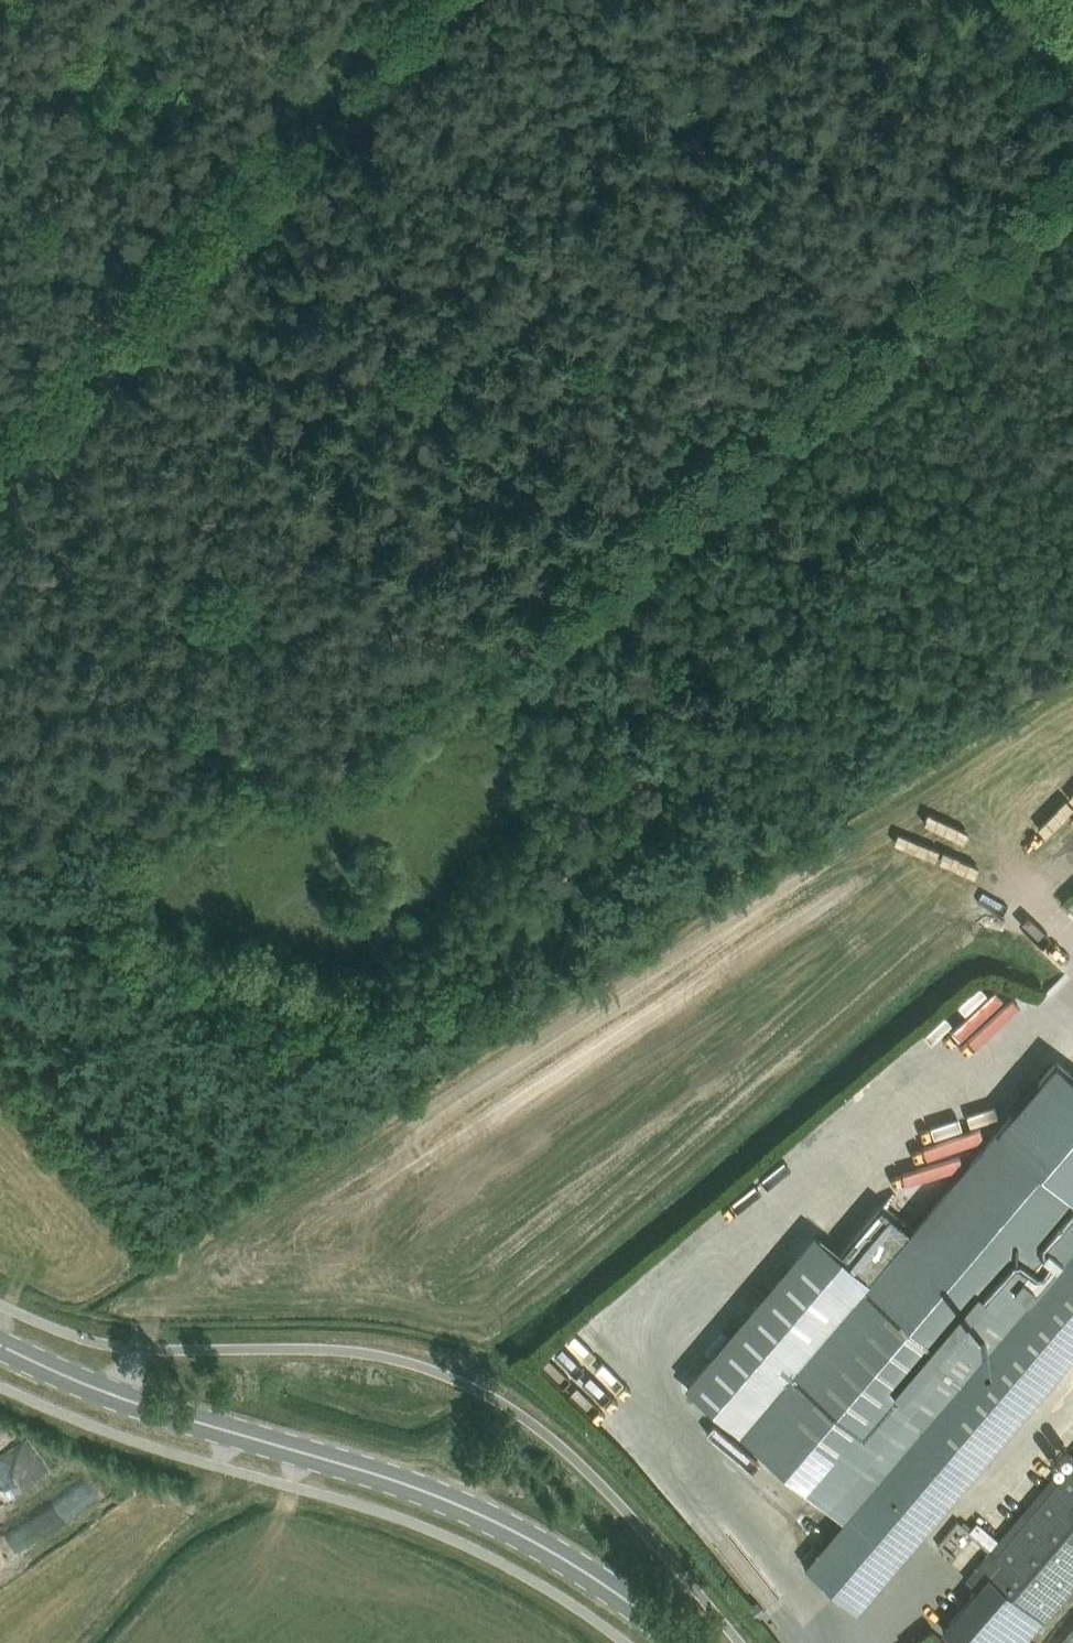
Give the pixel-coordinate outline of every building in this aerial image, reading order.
[(685,1384),(741,1431),(845,1519),(820,1549),(806,1566),(858,1610),(872,1593),(1072,1357),(1072,1073),(1057,1059),(998,1129),(911,1230),(881,1205),(839,1255),(814,1233),(685,1384)] [(942,1630),(957,1642),(1025,1642),(1034,1633),(1072,1587),(1072,1454),(967,1579),(977,1588),(942,1630)] [(766,1607),(778,1598),(729,1535),(716,1546),(766,1607)] [(771,1567),(776,1562),(755,1540),(750,1546),(771,1567)] [(1061,1642),(1072,1642),(1072,1629),(1061,1642)]
